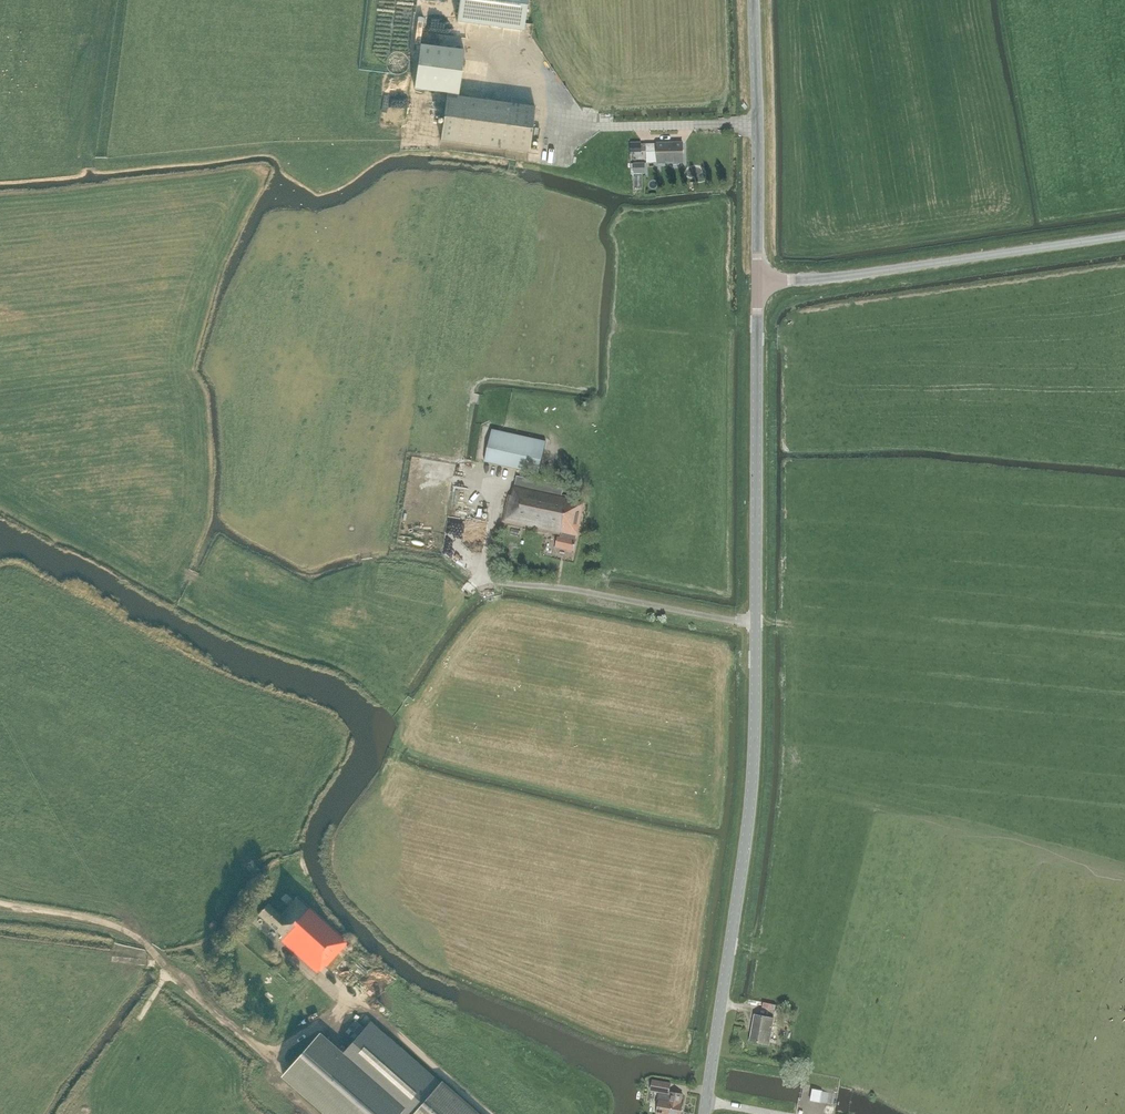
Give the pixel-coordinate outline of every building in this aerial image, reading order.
[(456,24),(523,33),(527,0),(459,0),(456,24)] [(447,93),(447,95),(441,140),(529,152),(535,107),(458,97),(464,50),(420,44),(414,88),(447,93)] [(683,162),(683,143),(657,143),(657,144),(646,144),(646,152),(657,151),(658,163),(671,163),(673,165),(679,164),(681,162),(683,162)] [(645,163),(633,164),(633,174),(645,174),(645,163)] [(546,441),(492,429),(484,462),(538,474),(546,441)] [(512,496),(509,495),(503,522),(561,535),(560,538),(565,539),(563,548),(573,551),(576,536),(577,536),(584,504),(568,500),(569,497),(515,485),(512,496)] [(279,939),(317,973),(325,965),(326,966),(348,942),(297,896),(280,915),(268,904),(258,915),(281,936),(279,939)] [(766,1003),(765,1009),(778,1013),(779,1006),(766,1003)] [(780,1026),(773,1025),(774,1019),(755,1015),(750,1041),(769,1045),(770,1037),(777,1038),(780,1026)] [(319,1034),(283,1076),(326,1113),(475,1113),(371,1022),(342,1054),(319,1034)] [(650,1091),(654,1092),(667,1094),(669,1083),(652,1080),(650,1091)] [(810,1101),(819,1103),(821,1091),(812,1090),(810,1101)] [(670,1098),(669,1102),(659,1101),(657,1113),(681,1113),(683,1105),(681,1104),(682,1095),(671,1093),(670,1098)]
